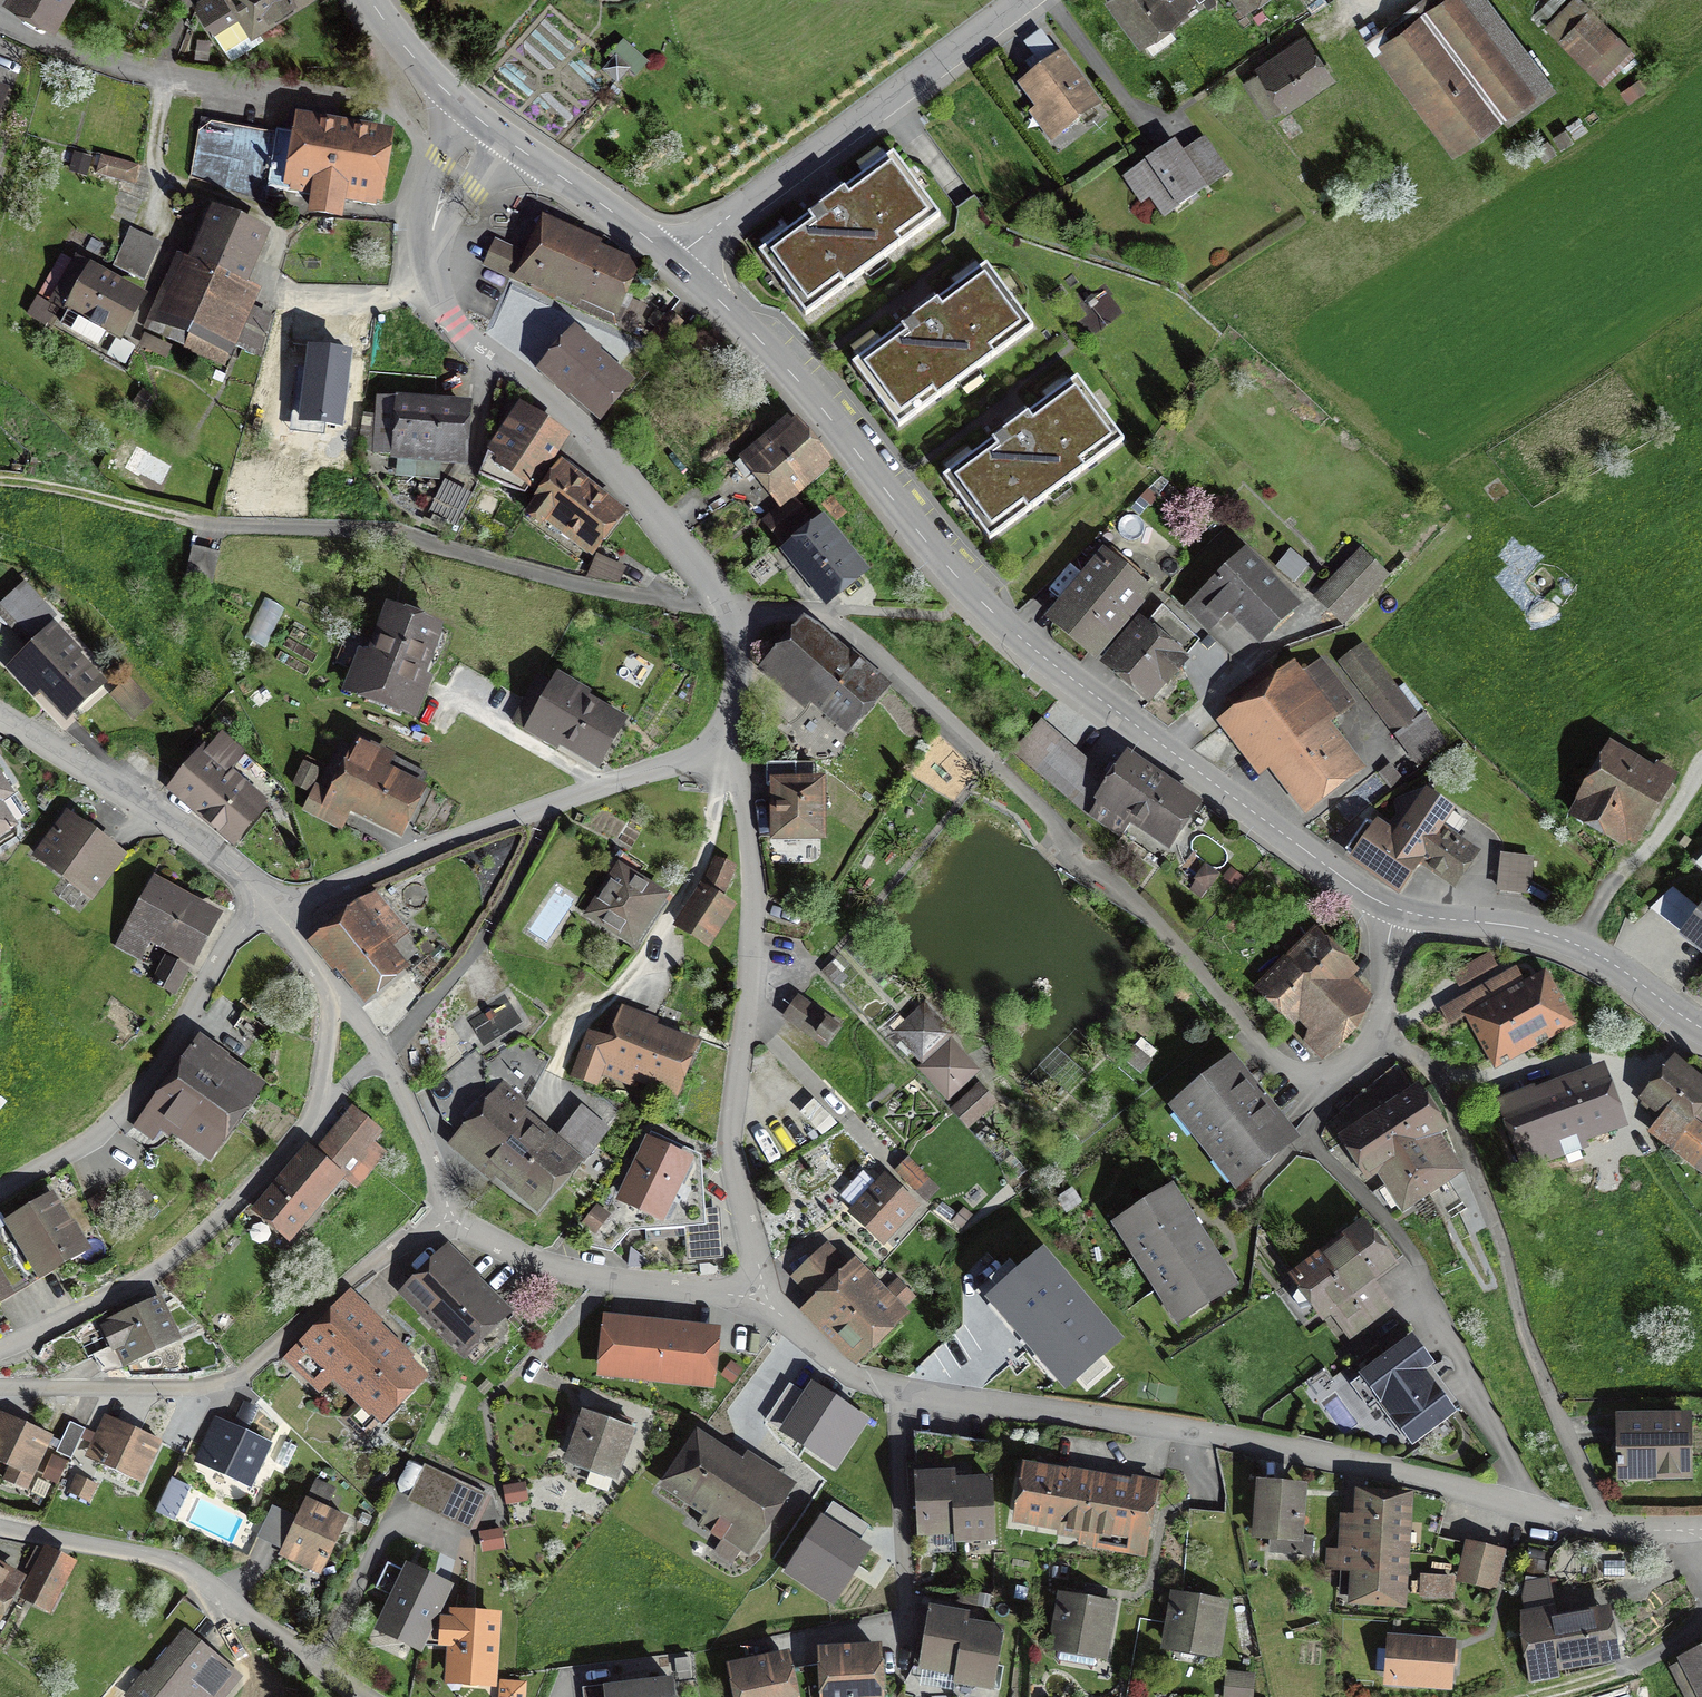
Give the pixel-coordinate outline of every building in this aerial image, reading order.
[(14,0),(54,24),(68,0),(14,0)] [(196,6),(223,48),(256,27),(254,24),(292,0),(206,0),(196,6)] [(1150,51),(1172,36),(1162,22),(1189,3),(1188,0),(1114,0),(1150,51)] [(1369,44),(1452,155),(1547,84),(1484,0),(1428,0),(1369,44)] [(1547,28),(1601,80),(1628,52),(1575,0),(1547,28)] [(1306,42),(1244,80),(1266,116),(1328,78),(1306,42)] [(1062,60),(1027,83),(1058,129),(1093,106),(1062,60)] [(276,138),(197,127),(190,176),(263,200),(265,186),(319,194),(315,208),(337,212),(340,195),(376,202),(388,132),(302,119),(297,134),(277,128),(276,138)] [(1175,147),(1134,174),(1160,214),(1223,173),(1203,143),(1181,157),(1175,147)] [(139,165),(101,155),(96,175),(134,184),(139,165)] [(893,155),(759,253),(803,313),(937,216),(893,155)] [(262,231),(217,211),(192,267),(178,260),(153,317),(192,335),(188,345),(223,361),(230,344),(255,355),(271,319),(242,306),(249,292),(238,287),(262,231)] [(528,256),(495,241),(484,266),(628,329),(635,312),(617,304),(633,266),(541,225),(528,256)] [(156,243),(124,231),(111,265),(144,277),(156,243)] [(141,294),(76,260),(54,302),(70,310),(62,323),(99,343),(111,321),(123,328),(141,294)] [(987,266),(852,363),(897,425),(1032,328),(987,266)] [(549,353),(535,369),(553,385),(558,380),(597,415),(628,381),(593,350),(599,343),(578,324),(569,334),(563,329),(545,349),(549,353)] [(350,349),(309,344),(301,416),(341,421),(350,349)] [(1076,378),(943,477),(989,538),(1122,440),(1076,378)] [(467,407),(380,400),(375,454),(425,458),(426,450),(463,453),(467,407)] [(514,409),(480,468),(524,494),(559,436),(514,409)] [(789,421),(734,465),(744,477),(760,463),(785,494),(823,463),(789,421)] [(562,460),(524,508),(545,524),(549,518),(588,549),(617,513),(583,485),(587,480),(562,460)] [(796,501),(766,525),(825,597),(863,567),(817,510),(808,517),(796,501)] [(217,556),(192,550),(185,576),(210,582),(217,556)] [(1362,553),(1324,593),(1320,597),(1342,617),(1384,573),(1362,553)] [(1113,554),(1056,618),(1090,648),(1147,584),(1113,554)] [(1242,555),(1185,607),(1204,627),(1227,605),(1257,638),(1291,608),(1242,555)] [(23,585),(2,605),(31,636),(52,617),(23,585)] [(1160,606),(1109,662),(1142,692),(1158,674),(1165,680),(1199,642),(1160,606)] [(362,668),(354,665),(347,684),(413,710),(420,691),(410,687),(433,630),(385,611),(362,668)] [(805,626),(765,671),(797,699),(804,691),(845,728),(883,685),(857,662),(852,668),(805,626)] [(55,636),(10,671),(31,697),(48,685),(68,710),(102,682),(80,655),(73,659),(55,636)] [(1362,648),(1343,662),(1401,740),(1420,727),(1362,648)] [(1270,666),(1227,699),(1238,714),(1222,726),(1253,765),(1265,756),(1304,805),(1354,766),(1323,725),(1351,704),(1319,663),(1304,676),(1292,661),(1276,674),(1270,666)] [(542,680),(517,719),(545,737),(549,731),(595,760),(619,722),(586,701),(590,694),(562,676),(554,688),(542,680)] [(130,682),(116,693),(133,715),(147,703),(130,682)] [(1428,721),(1420,727),(1401,740),(1418,763),(1444,745),(1428,721)] [(1041,724),(1016,750),(1087,815),(1122,836),(1131,821),(1169,843),(1192,810),(1125,765),(1109,780),(1041,724)] [(212,741),(175,786),(236,836),(263,803),(223,771),(233,758),(212,741)] [(383,755),(357,742),(329,797),(316,791),(307,808),(340,825),(349,805),(397,829),(419,787),(377,767),(383,755)] [(1659,806),(1672,784),(1615,752),(1602,774),(1659,806)] [(814,763),(767,762),(766,784),(777,784),(775,834),(819,835),(821,782),(813,782),(814,763)] [(1626,820),(1645,831),(1659,806),(1602,774),(1579,812),(1617,834),(1626,820)] [(25,816),(0,775),(0,831),(25,816)] [(1368,820),(1348,847),(1345,852),(1397,890),(1419,859),(1453,884),(1475,853),(1454,837),(1466,820),(1426,791),(1392,838),(1368,820)] [(68,819),(39,857),(88,894),(117,855),(68,819)] [(1526,861),(1502,857),(1497,888),(1521,892),(1526,861)] [(734,869),(718,860),(679,927),(707,942),(728,905),(717,899),(734,869)] [(618,870),(591,913),(633,939),(660,896),(618,870)] [(152,882),(117,944),(140,956),(152,935),(191,956),(213,916),(152,882)] [(367,899),(315,940),(327,955),(332,951),(363,990),(399,962),(383,941),(393,932),(367,899)] [(1688,933),(1701,944),(1701,915),(1688,933)] [(1316,938),(1289,960),(1353,1031),(1369,999),(1356,983),(1351,987),(1343,976),(1350,969),(1316,938)] [(840,955),(824,971),(874,1026),(892,1013),(840,955)] [(1289,960),(1261,986),(1290,1017),(1300,1008),(1315,1024),(1303,1036),(1323,1058),(1353,1031),(1289,960)] [(169,962),(157,982),(172,991),(184,971),(169,962)] [(1466,995),(1498,1054),(1545,1028),(1549,1034),(1570,1022),(1544,974),(1518,987),(1509,971),(1466,995)] [(836,1029),(798,999),(785,1016),(822,1046),(836,1029)] [(590,1032),(575,1075),(594,1081),(600,1064),(672,1089),(689,1044),(648,1029),(651,1019),(617,1007),(605,1038),(590,1032)] [(931,1016),(904,1039),(925,1065),(921,1068),(943,1094),(974,1068),(931,1016)] [(200,1038),(172,1074),(228,1116),(248,1090),(203,1056),(210,1046),(200,1038)] [(440,1116),(458,1134),(532,1202),(568,1162),(520,1119),(549,1061),(519,1041),(486,1063),(475,1049),(431,1086),(440,1116)] [(1649,1098),(1666,1112),(1655,1126),(1701,1164),(1701,1132),(1701,1131),(1701,1130),(1701,1081),(1678,1062),(1649,1098)] [(1230,1065),(1180,1105),(1238,1179),(1289,1139),(1230,1065)] [(1397,1065),(1337,1111),(1347,1128),(1412,1087),(1397,1065)] [(228,1116),(172,1074),(136,1125),(151,1136),(163,1121),(202,1150),(228,1116)] [(1542,1086),(1499,1102),(1521,1164),(1562,1149),(1560,1143),(1614,1124),(1596,1074),(1545,1092),(1542,1086)] [(979,1089),(958,1106),(970,1121),(991,1103),(979,1089)] [(1419,1095),(1380,1121),(1428,1190),(1432,1196),(1451,1183),(1438,1164),(1452,1154),(1443,1141),(1432,1148),(1423,1136),(1439,1124),(1419,1095)] [(581,1103),(556,1132),(586,1159),(612,1130),(581,1103)] [(309,1150),(261,1211),(290,1234),(340,1171),(355,1183),(378,1154),(364,1143),(374,1130),(352,1113),(317,1156),(309,1150)] [(1380,1121),(1343,1144),(1364,1176),(1374,1169),(1384,1184),(1375,1190),(1391,1214),(1428,1190),(1380,1121)] [(696,1154),(643,1135),(615,1197),(591,1242),(612,1248),(636,1227),(684,1227),(687,1259),(717,1255),(712,1206),(701,1206),(696,1154)] [(911,1160),(900,1170),(928,1200),(939,1190),(911,1160)] [(864,1172),(841,1195),(884,1237),(914,1207),(887,1180),(879,1187),(864,1172)] [(1144,1251),(1187,1224),(1166,1189),(1123,1216),(1144,1251)] [(18,1237),(2,1247),(21,1279),(78,1245),(50,1199),(10,1223),(18,1237)] [(1164,1283),(1207,1256),(1187,1224),(1144,1251),(1164,1283)] [(1366,1229),(1295,1278),(1321,1314),(1332,1306),(1352,1335),(1392,1307),(1373,1280),(1392,1266),(1366,1229)] [(1045,1244),(983,1297),(1065,1393),(1127,1341),(1045,1244)] [(21,1279),(2,1247),(0,1248),(0,1291),(21,1279)] [(448,1247),(401,1293),(462,1353),(502,1313),(464,1274),(470,1269),(448,1247)] [(829,1250),(799,1278),(820,1301),(814,1307),(854,1351),(913,1298),(897,1281),(883,1294),(854,1263),(847,1269),(829,1250)] [(1207,1256),(1164,1283),(1186,1316),(1228,1289),(1207,1256)] [(156,1301),(86,1333),(103,1371),(173,1340),(156,1301)] [(422,1374),(350,1302),(292,1360),(318,1385),(333,1370),(380,1416),(422,1374)] [(717,1333),(608,1322),(602,1375),(712,1386),(717,1333)] [(1413,1341),(1350,1383),(1367,1408),(1382,1398),(1411,1441),(1452,1413),(1425,1374),(1433,1370),(1413,1341)] [(870,1418),(804,1375),(771,1426),(836,1469),(870,1418)] [(614,1424),(586,1415),(571,1459),(612,1473),(629,1422),(616,1418),(614,1424)] [(8,1418),(0,1433),(0,1460),(8,1464),(2,1477),(23,1488),(49,1439),(8,1418)] [(1688,1418),(1619,1419),(1620,1474),(1688,1473),(1688,1418)] [(159,1441),(117,1421),(98,1462),(140,1482),(159,1441)] [(268,1448),(214,1422),(197,1459),(250,1484),(268,1448)] [(85,1431),(70,1423),(57,1450),(72,1458),(85,1431)] [(697,1439),(668,1483),(708,1508),(698,1524),(723,1539),(716,1551),(732,1561),(742,1547),(748,1551),(785,1496),(697,1439)] [(484,1495),(424,1467),(409,1498),(469,1526),(484,1495)] [(1152,1490),(1028,1467),(1018,1520),(1081,1532),(1079,1543),(1140,1554),(1152,1490)] [(952,1472),(916,1475),(920,1533),(957,1530),(953,1481),(952,1472)] [(991,1478),(953,1481),(957,1530),(957,1540),(994,1538),(991,1478)] [(191,1488),(173,1479),(157,1512),(175,1521),(191,1488)] [(1304,1488),(1262,1482),(1254,1531),(1272,1534),(1269,1551),(1307,1557),(1310,1538),(1296,1536),(1304,1488)] [(526,1500),(523,1485),(505,1488),(508,1503),(526,1500)] [(1399,1593),(1406,1497),(1356,1494),(1354,1518),(1345,1517),(1343,1550),(1330,1549),(1329,1569),(1354,1571),(1353,1589),(1399,1593)] [(346,1520),(304,1501),(286,1539),(328,1559),(346,1520)] [(1441,1518),(1414,1512),(1411,1527),(1438,1532),(1441,1518)] [(873,1548),(821,1513),(780,1573),(832,1607),(873,1548)] [(500,1531),(481,1534),(483,1550),(503,1547),(500,1531)] [(1488,1547),(1468,1542),(1460,1577),(1479,1582),(1488,1547)] [(1508,1553),(1488,1547),(1479,1582),(1499,1587),(1508,1553)] [(66,1566),(37,1551),(28,1569),(37,1574),(26,1594),(46,1605),(66,1566)] [(401,1570),(388,1564),(377,1589),(392,1596),(379,1624),(420,1643),(434,1613),(447,1584),(404,1564),(401,1570)] [(0,1570),(0,1605),(15,1578),(0,1570)] [(1450,1596),(1452,1578),(1423,1575),(1421,1593),(1450,1596)] [(1552,1591),(1523,1596),(1526,1611),(1517,1612),(1531,1684),(1560,1678),(1558,1668),(1612,1657),(1603,1610),(1558,1619),(1552,1591)] [(1225,1605),(1178,1595),(1168,1644),(1214,1654),(1225,1605)] [(1109,1608),(1062,1599),(1051,1658),(1098,1667),(1109,1608)] [(132,1660),(149,1674),(130,1696),(210,1696),(213,1694),(217,1696),(223,1696),(238,1678),(188,1636),(203,1617),(182,1600),(132,1660)] [(968,1614),(933,1607),(922,1665),(958,1672),(966,1622),(968,1614)] [(497,1618),(434,1613),(420,1643),(453,1647),(450,1676),(491,1677),(497,1618)] [(1001,1628),(966,1622),(958,1672),(956,1683),(990,1689),(1001,1628)] [(1451,1644),(1397,1639),(1393,1680),(1448,1685),(1451,1644)] [(809,1667),(811,1696),(879,1696),(876,1649),(825,1653),(826,1666),(809,1667)] [(1682,1661),(1701,1696),(1701,1651),(1682,1661)] [(732,1666),(738,1696),(811,1696),(809,1667),(789,1671),(786,1657),(732,1666)] [(1227,1675),(1224,1695),(1240,1696),(1249,1696),(1252,1678),(1227,1675)] [(606,1685),(607,1696),(673,1696),(671,1677),(606,1685)]
